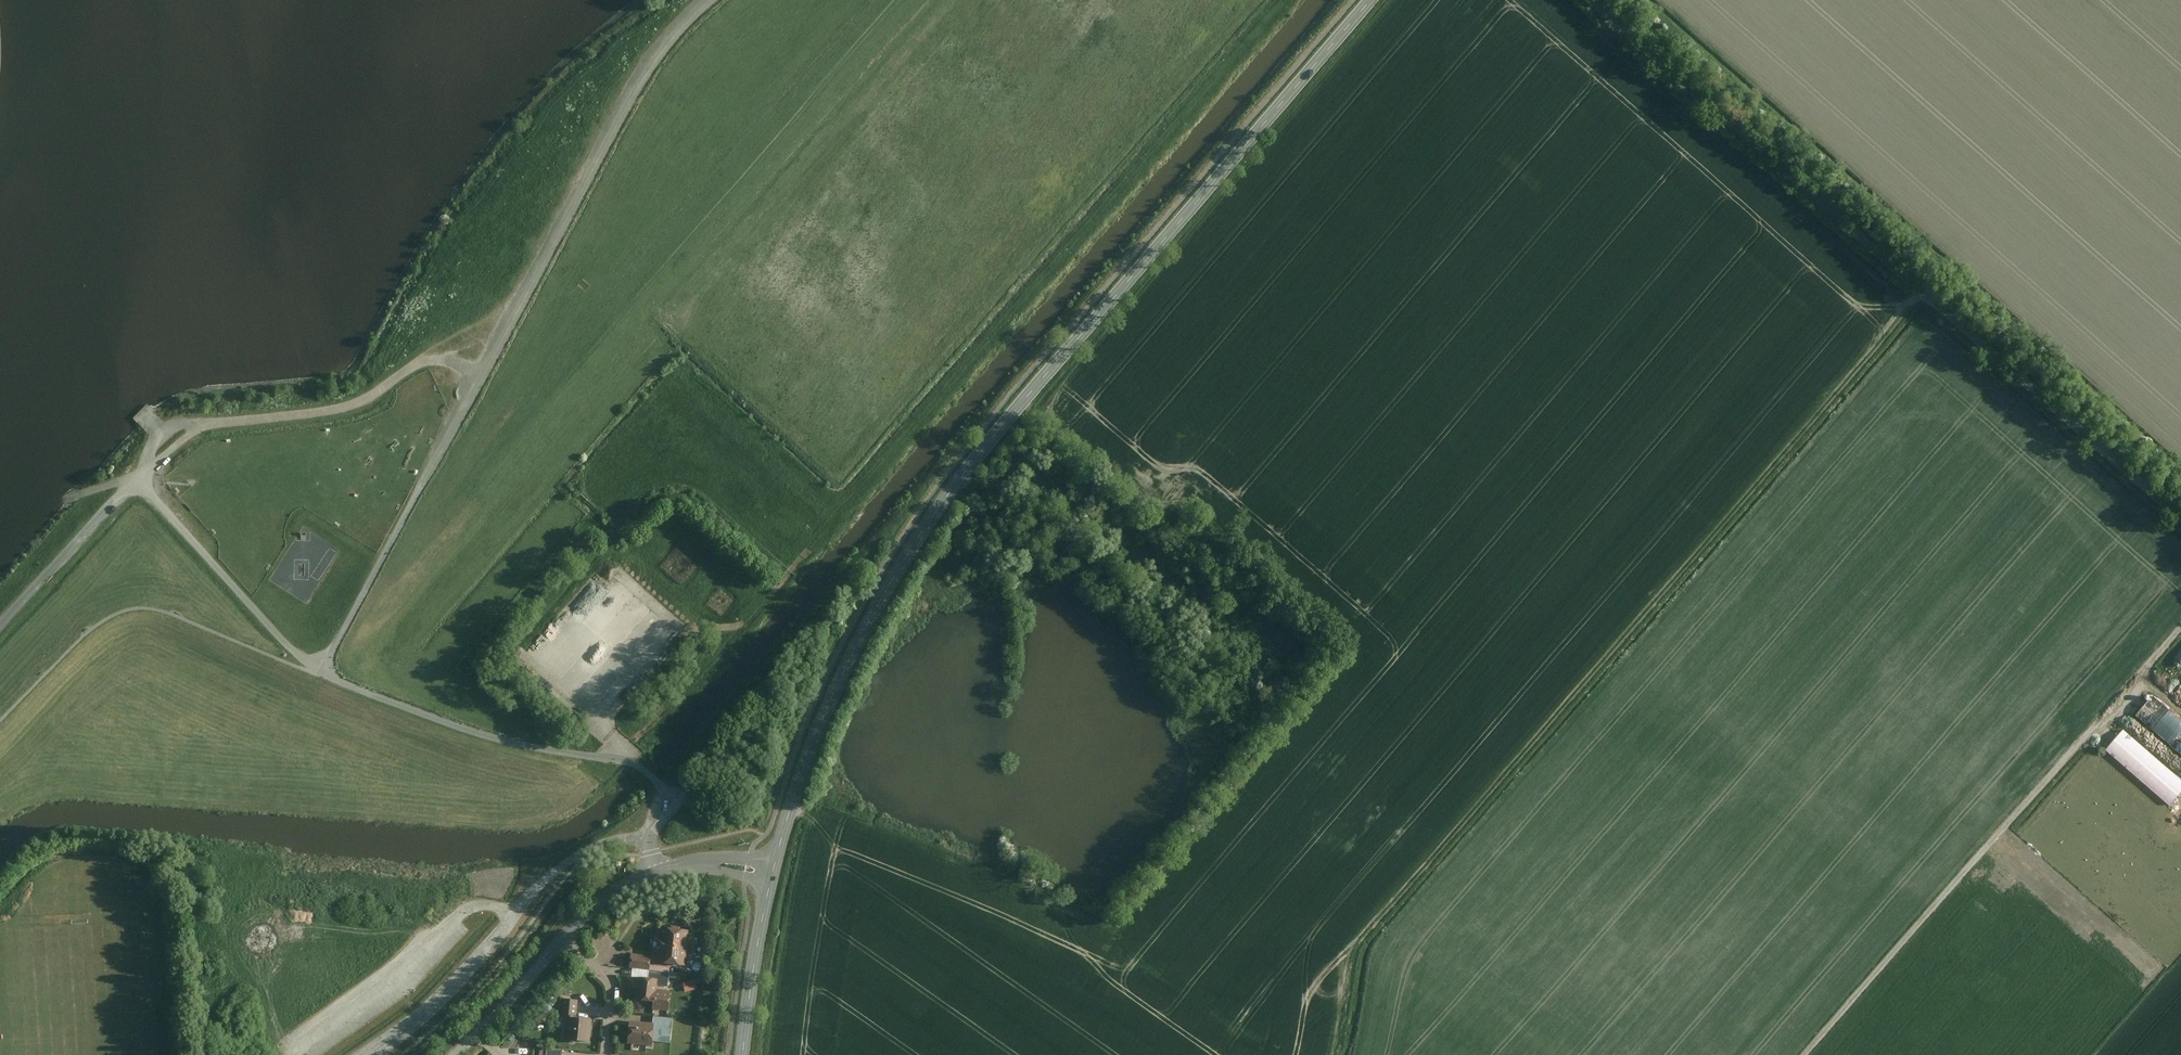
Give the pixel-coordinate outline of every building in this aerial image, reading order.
[(2155,694),(2138,714),(2180,751),(2180,716),(2155,694)] [(2109,748),(2174,805),(2180,797),(2180,773),(2127,726),(2109,748)] [(656,955),(660,956),(659,964),(685,967),(688,931),(662,929),(662,937),(658,936),(656,955)] [(651,957),(630,955),(629,968),(649,970),(651,957)] [(671,993),(657,992),(658,980),(645,979),(644,993),(643,1002),(654,1003),(654,1010),(670,1011),(671,993)] [(694,981),(683,984),(685,993),(696,990),(694,981)] [(579,1001),(566,999),(565,1016),(578,1017),(579,1001)] [(588,1044),(590,1020),(572,1019),(571,1043),(588,1044)] [(671,1044),(672,1020),(656,1019),(654,1044),(671,1044)] [(654,1024),(629,1022),(627,1044),(652,1046),(654,1024)]
